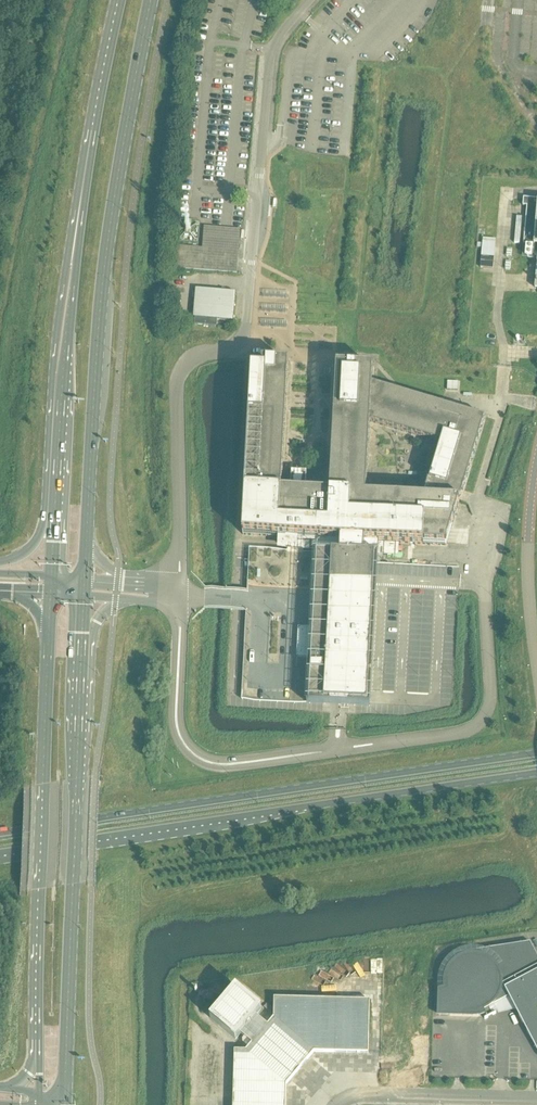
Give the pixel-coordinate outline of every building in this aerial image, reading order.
[(523,198),(523,206),(527,206),(523,244),(534,245),(533,255),(536,255),(536,199),(523,198)] [(485,259),(500,259),(500,241),(487,241),(487,247),(485,246),(485,259)] [(497,261),(485,262),(486,277),(498,276),(497,261)] [(233,322),(236,293),(195,289),(193,318),(195,318),(194,325),(216,327),(217,320),(233,322)] [(269,355),(269,342),(260,342),(260,355),(269,355)] [(338,705),(370,707),(378,555),(379,542),(423,544),(446,545),(447,543),(452,527),(460,500),(484,418),(372,385),(373,368),(337,366),(330,494),(306,492),(307,466),(292,465),(291,492),(281,491),(288,363),(262,362),(262,370),(252,369),(252,376),(249,422),(245,493),(243,535),(288,537),(288,541),(281,541),(281,546),(287,546),(287,550),(249,548),(247,586),(246,603),(246,611),(242,687),(241,699),(256,700),(302,703),(338,705)] [(448,381),(447,390),(458,391),(458,382),(448,381)] [(463,559),(462,550),(438,551),(438,559),(463,559)] [(446,980),(446,985),(446,989),(441,990),(440,1014),(486,1016),(492,1013),(489,1007),(509,997),(536,1050),(536,955),(530,942),(453,954),(457,961),(454,963),(447,975),(446,980)] [(236,988),(211,1018),(236,1039),(241,1034),(245,1037),(243,1039),(243,1042),(249,1047),(246,1051),(234,1050),(233,1104),(285,1104),(286,1085),(314,1052),(368,1053),(369,1000),(274,998),(274,1018),(268,1025),(256,1015),(261,1009),(236,988)]
